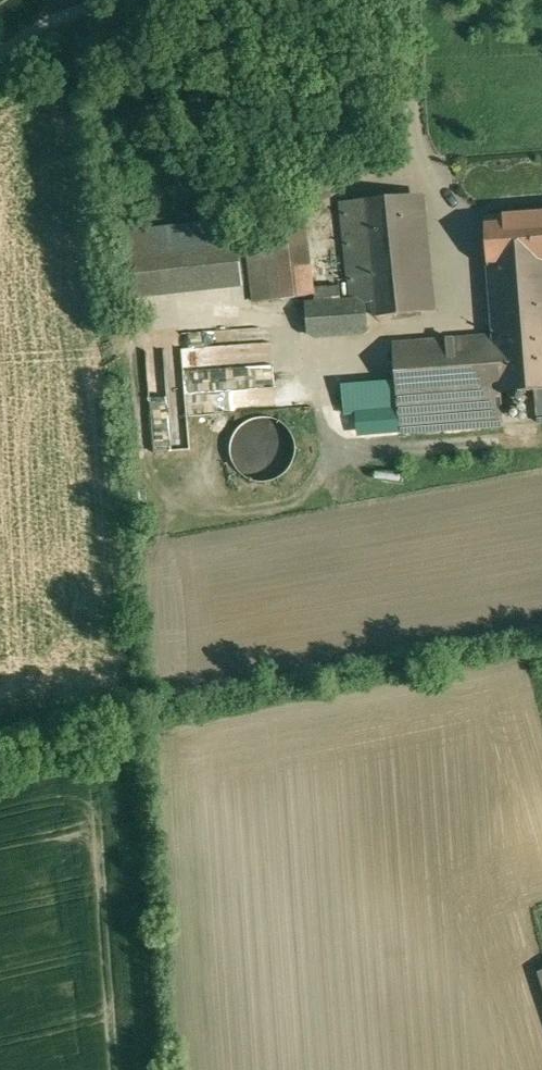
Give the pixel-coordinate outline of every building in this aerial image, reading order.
[(411,195),(342,202),(352,303),(367,302),(376,302),(377,316),(423,312),(411,195)] [(301,204),(267,208),(269,222),(249,224),(257,302),(316,294),(301,204)] [(489,219),(492,265),(497,336),(394,344),(397,383),(399,401),(503,393),(537,390),(541,390),(541,263),(539,263),(536,215),(489,219)] [(237,226),(158,235),(164,288),(243,279),(237,226)] [(212,289),(212,304),(244,303),(243,288),(212,289)] [(352,303),(308,306),(310,333),(369,329),(367,302),(352,303)] [(271,373),(271,342),(228,342),(228,347),(210,347),(211,361),(226,361),(226,374),(271,373)] [(397,383),(343,386),(345,413),(399,409),(399,401),(397,383)] [(503,393),(399,401),(399,409),(401,433),(505,425),(503,393)] [(172,430),(190,429),(188,394),(170,395),(172,430)] [(269,417),(263,416),(257,417),(253,418),(249,420),(246,422),(242,424),(239,428),(236,432),(234,437),(232,441),(232,445),(231,451),(232,457),(233,461),(235,464),(237,467),(240,471),(243,475),(246,477),(250,479),(254,481),(260,482),(265,482),(271,481),(277,480),(282,477),(284,475),(287,472),(290,469),(293,466),(295,461),(296,458),(297,454),(297,448),(296,443),(296,440),(295,437),(293,433),(291,430),(288,426),(284,423),(280,420),(275,418),(269,417)]
